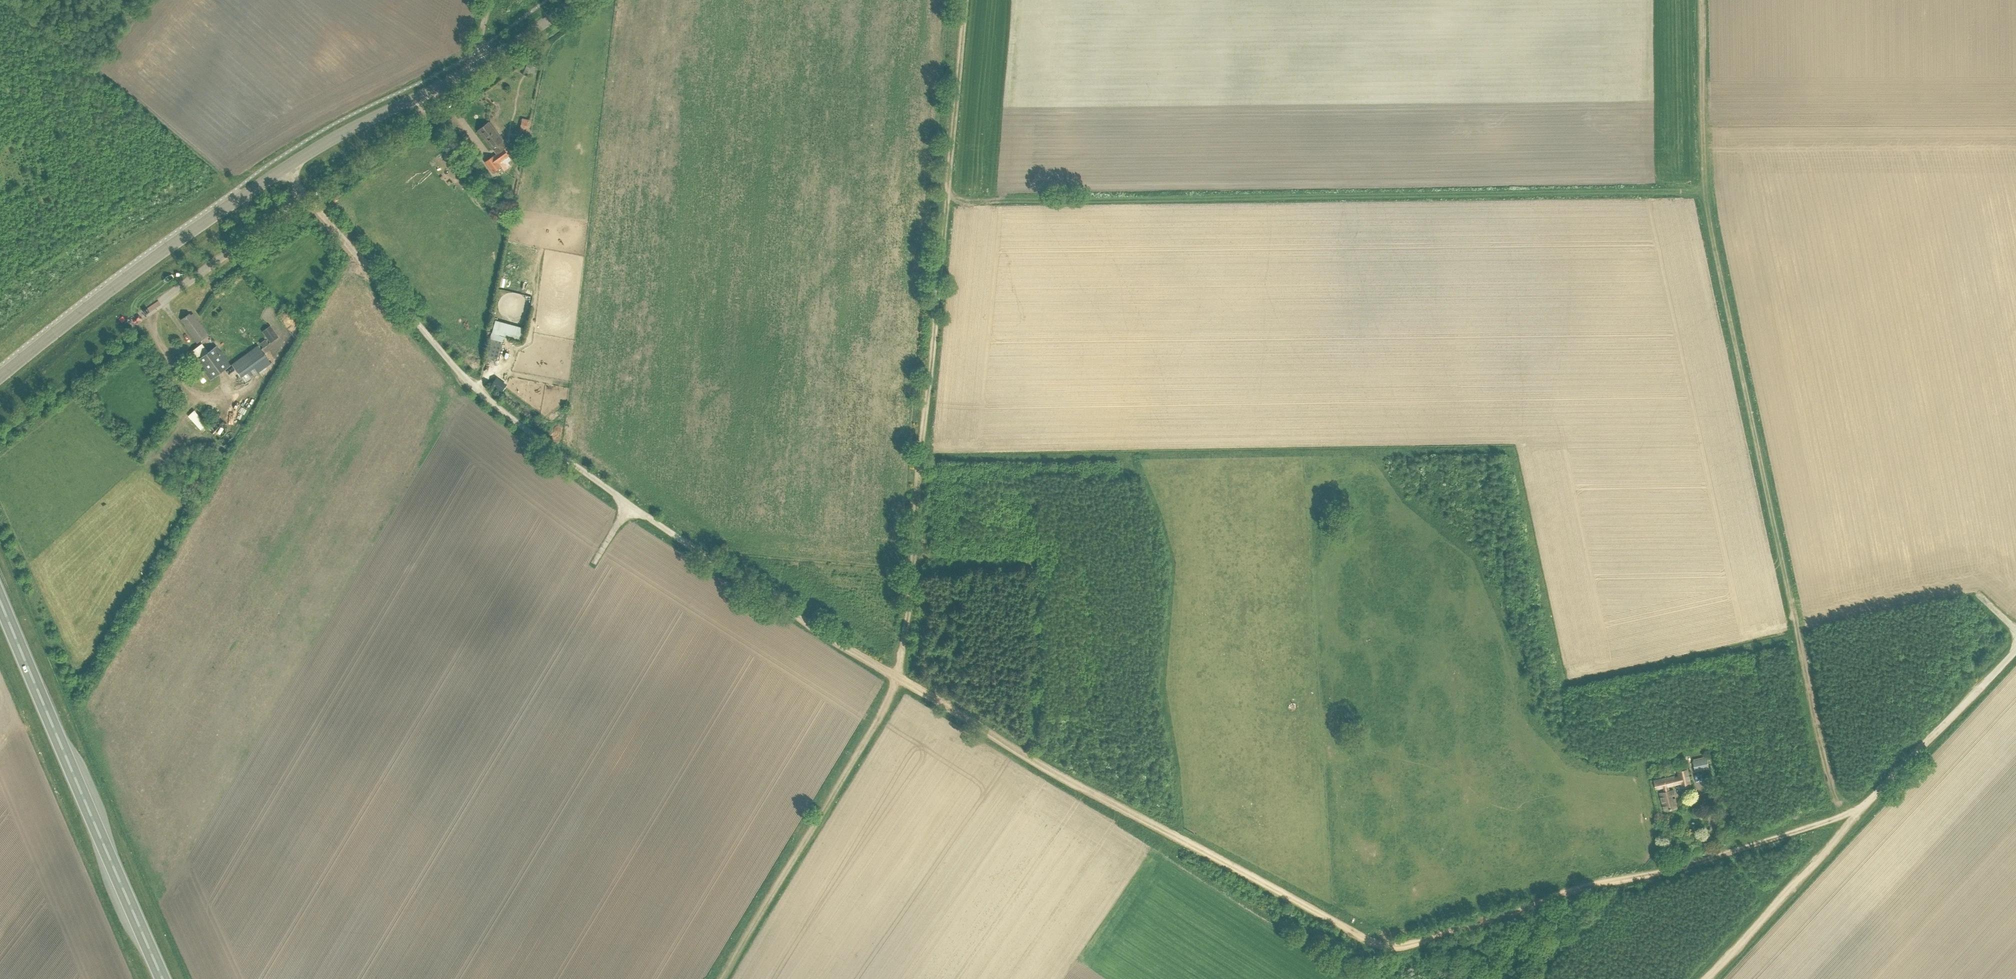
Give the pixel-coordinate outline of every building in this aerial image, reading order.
[(518,131),(526,133),(529,119),(521,117),(518,131)] [(484,162),(493,174),(501,168),(498,163),(507,156),(503,149),(506,147),(502,141),(503,141),(489,122),(478,131),(491,149),(492,149),(496,154),(484,162)] [(190,313),(181,320),(185,326),(197,343),(208,334),(193,313),(191,315),(190,313)] [(262,331),(270,343),(279,337),(270,325),(262,331)] [(214,342),(196,358),(211,376),(230,361),(215,342),(214,342)] [(232,364),(241,377),(245,382),(258,372),(271,363),(258,345),(232,364)] [(491,384),(500,392),(504,387),(495,379),(491,384)] [(212,425),(222,436),(230,428),(222,419),(218,423),(216,421),(212,425)] [(1705,758),(1693,760),(1695,771),(1707,768),(1705,758)] [(1654,779),(1656,788),(1663,786),(1664,790),(1660,791),(1664,811),(1679,808),(1676,797),(1674,798),(1673,795),(1676,794),(1674,788),(1669,789),(1669,785),(1680,783),(1681,787),(1693,784),(1689,768),(1678,770),(1679,775),(1675,776),(1675,774),(1654,779)]
